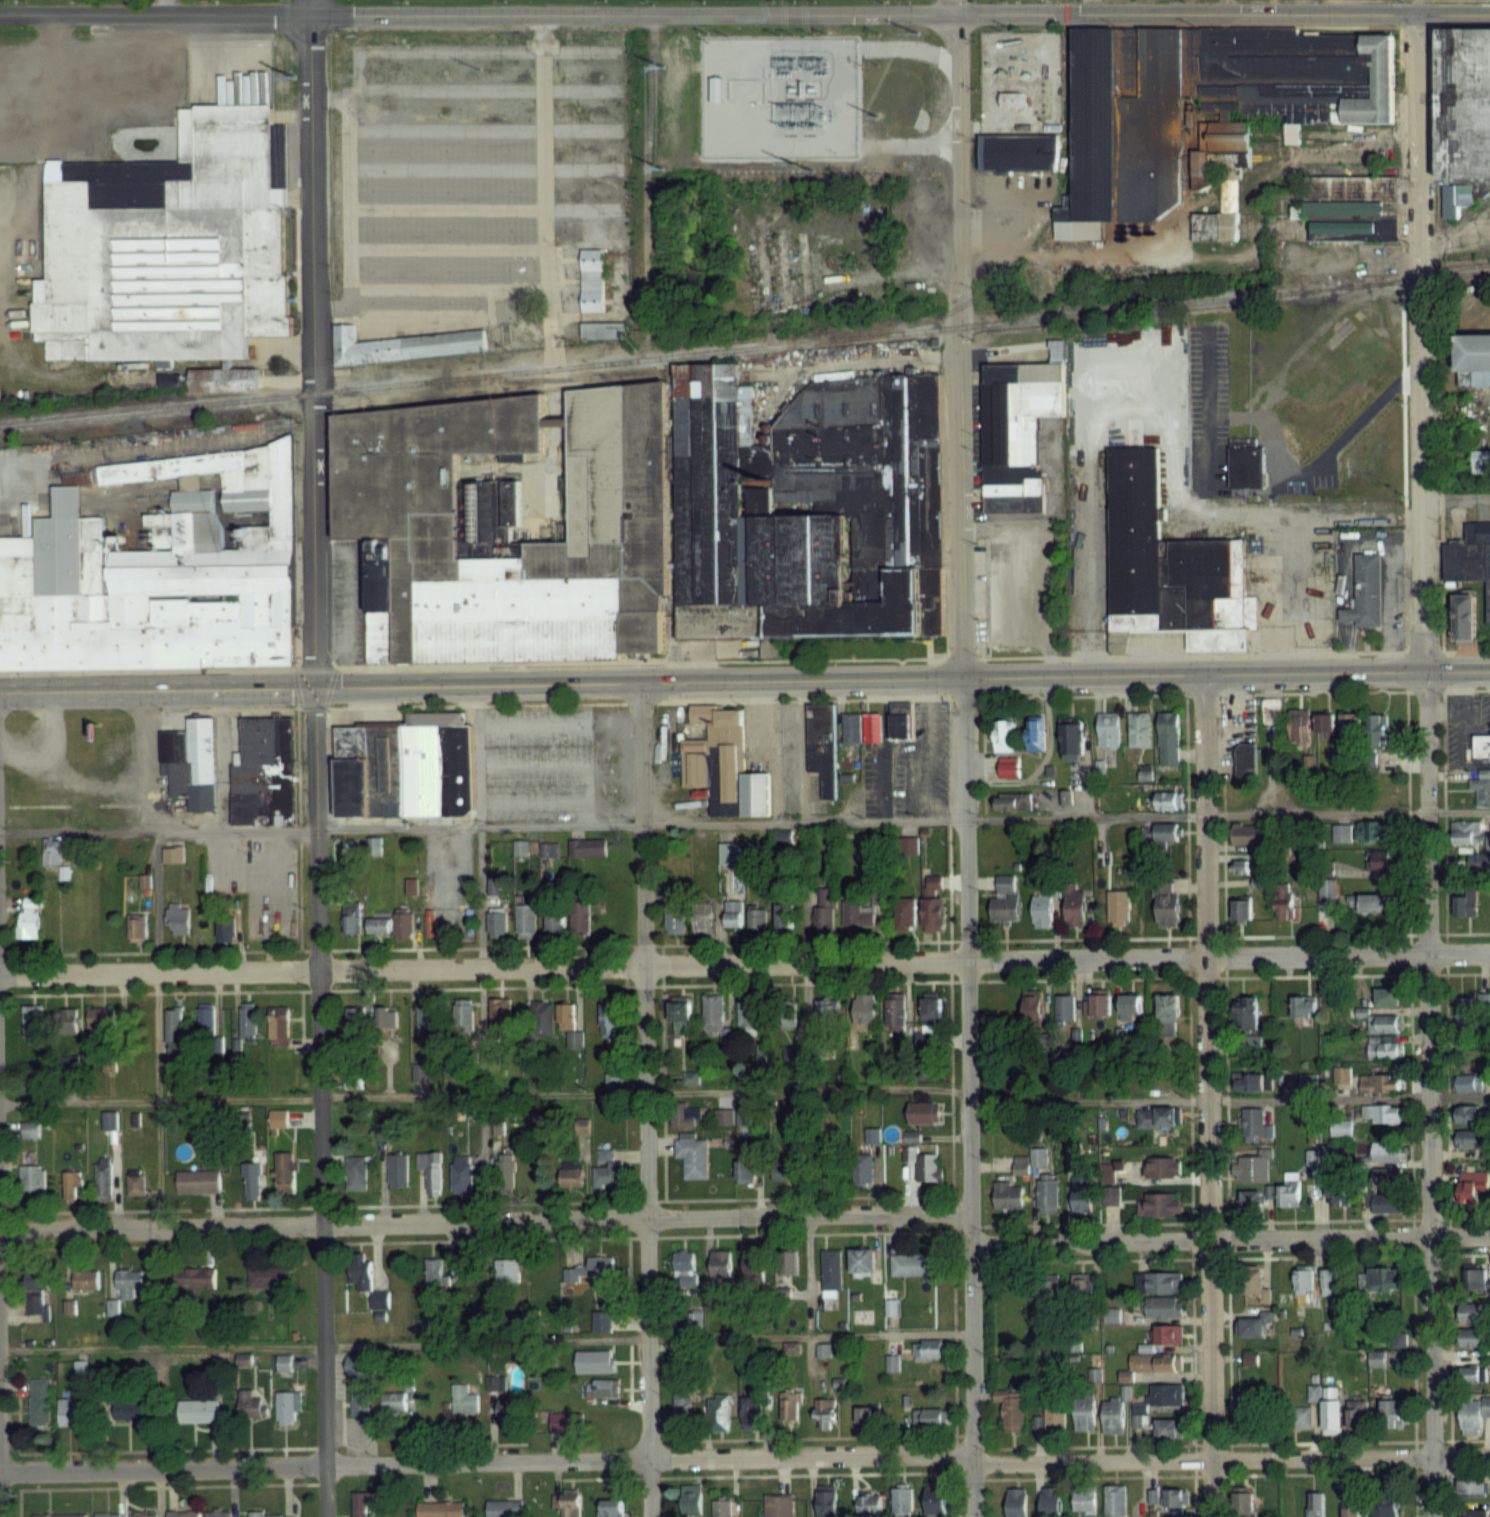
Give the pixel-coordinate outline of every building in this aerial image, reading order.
[(1062,205),(1062,193),(1071,193),(1070,26),(1295,26),(1295,33),(1390,33),(1390,121),(1296,121),(1296,143),(1284,143),(1284,109),(1199,109),(1199,96),(1178,96),(1179,199),(1151,219),(1100,219),(1100,238),(1054,238),(1054,205),(1062,205)] [(1436,27),(1489,27),(1489,177),(1436,177),(1436,27)] [(1023,92),(1001,92),(1001,108),(1023,108),(1023,92)] [(269,188),(279,188),(284,188),(284,205),(279,205),(280,274),(284,274),(285,316),(288,316),(288,334),(244,334),(244,356),(44,358),(44,338),(34,338),(33,279),(44,279),(43,181),(60,180),(60,162),(178,160),(178,108),(269,107),(269,188)] [(1247,120),(1247,166),(1235,166),(1235,212),(1235,240),(1190,240),(1190,212),(1218,212),(1218,181),(1190,181),(1190,149),(1198,149),(1198,120),(1247,120)] [(977,133),(1055,133),(1055,170),(977,170),(977,133)] [(1397,240),(1309,241),(1308,177),(1396,176),(1397,240)] [(600,310),(580,310),(579,248),(599,248),(600,310)] [(581,323),(581,340),(628,340),(628,323),(581,323)] [(351,341),(481,328),(483,349),(331,364),(331,324),(351,324),(351,341)] [(1456,333),(1489,333),(1489,385),(1456,385),(1456,333)] [(672,364),(735,362),(735,385),(748,384),(749,444),(771,444),(771,425),(812,380),(872,374),(937,372),(942,633),(677,638),(672,364)] [(1034,470),(1040,470),(1041,510),(982,511),(980,381),(983,381),(982,364),(1060,362),(1061,414),(1033,414),(1034,470)] [(254,390),(187,390),(187,368),(254,367),(254,390)] [(569,541),(567,390),(663,379),(666,593),(660,593),(661,651),(620,652),(620,658),(366,662),(364,544),(364,537),(332,537),(330,414),(539,394),(540,451),(454,453),(455,480),(506,480),(506,542),(569,541)] [(292,665),(0,669),(0,537),(34,536),(33,517),(52,517),(51,486),(78,485),(79,517),(100,516),(101,535),(101,550),(102,593),(108,593),(108,550),(173,549),(172,525),(143,526),(142,513),(171,512),(170,489),(180,489),(177,475),(97,484),(95,466),(241,449),(268,442),(289,433),(290,525),(290,547),(292,665)] [(1227,487),(1227,437),(1253,437),(1253,446),(1261,446),(1261,486),(1227,487)] [(1185,628),(1109,629),(1107,447),(1156,446),(1157,540),(1241,539),(1242,596),(1254,595),(1254,627),(1245,627),(1245,648),(1186,649),(1185,628)] [(1470,449),(1489,449),(1489,471),(1470,471),(1470,449)] [(1465,523),(1465,543),(1444,543),(1445,581),(1488,580),(1488,625),(1489,625),(1489,522),(1465,523)] [(1380,625),(1355,626),(1354,619),(1338,619),(1338,607),(1354,607),(1354,553),(1379,553),(1380,625)] [(1454,596),(1454,640),(1476,640),(1476,596),(1454,596)] [(908,737),(889,738),(889,701),(907,701),(908,737)] [(832,798),(819,798),(819,771),(805,771),(805,703),(831,702),(832,798)] [(714,710),(740,709),(741,772),(766,772),(767,814),(707,815),(706,785),(680,785),(680,739),(706,738),(705,721),(689,722),(688,710),(688,704),(714,703),(714,710)] [(460,724),(468,724),(470,814),(334,817),(332,726),(402,725),(402,712),(460,711),(460,724)] [(858,742),(841,742),(841,712),(858,712),(858,742)] [(1119,712),(1098,712),(1098,747),(1119,747),(1119,712)] [(1129,735),(1150,735),(1150,712),(1129,712),(1129,735)] [(1179,765),(1179,712),(1159,712),(1159,765),(1179,765)] [(878,741),(861,741),(861,713),(878,713),(878,741)] [(1289,713),(1289,743),(1311,743),(1311,713),(1289,713)] [(1334,713),(1316,713),(1316,736),(1334,736),(1334,713)] [(1360,713),(1341,713),(1341,732),(1360,732),(1360,713)] [(1369,713),(1369,745),(1386,745),(1386,713),(1369,713)] [(1045,750),(1045,714),(1028,714),(1028,750),(1045,750)] [(186,794),(167,794),(167,774),(158,774),(157,731),(185,730),(184,717),(211,717),(212,810),(186,810),(186,794)] [(240,764),(240,718),(290,717),(292,823),(229,824),(228,764),(240,764)] [(1059,717),(1059,758),(1084,758),(1084,717),(1059,717)] [(995,751),(1015,751),(1015,719),(995,719),(995,751)] [(1472,735),(1489,735),(1489,756),(1472,756),(1472,735)] [(1253,774),(1234,775),(1234,742),(1253,742),(1253,774)] [(1019,777),(1019,756),(999,756),(999,777),(1019,777)] [(1479,769),(1479,778),(1470,778),(1470,789),(1476,789),(1476,805),(1489,805),(1489,769),(1479,769)] [(1156,809),(1182,809),(1182,791),(1156,791),(1156,809)] [(996,794),(996,810),(1029,810),(1029,794),(996,794)] [(1389,838),(1389,821),(1361,821),(1361,838),(1389,838)] [(1451,821),(1451,843),(1482,843),(1482,821),(1451,821)] [(1163,841),(1182,841),(1182,823),(1155,823),(1155,847),(1163,847),(1163,841)] [(1352,842),(1352,823),(1333,823),(1333,842),(1352,842)] [(1232,846),(1260,846),(1260,824),(1232,824),(1232,846)] [(792,845),(792,832),(774,831),(774,844),(792,845)] [(62,850),(66,850),(66,840),(42,840),(42,864),(62,864),(62,850)] [(513,855),(528,855),(528,840),(513,840),(513,855)] [(568,840),(568,856),(608,856),(608,840),(568,840)] [(540,857),(559,857),(559,842),(540,842),(540,857)] [(737,844),(721,844),(721,862),(737,862),(737,844)] [(162,863),(183,863),(183,847),(162,847),(162,863)] [(1367,852),(1367,871),(1390,871),(1390,852),(1367,852)] [(1471,857),(1471,869),(1489,869),(1489,857),(1471,857)] [(922,930),(943,930),(943,876),(922,876),(922,930)] [(1335,899),(1335,879),(1320,879),(1320,899),(1335,899)] [(1019,892),(1014,892),(1014,880),(997,880),(997,897),(991,897),(991,920),(1019,920),(1019,892)] [(1179,894),(1172,894),(1172,881),(1155,881),(1155,926),(1179,926),(1179,894)] [(1292,918),(1292,884),(1275,884),(1275,918),(1292,918)] [(1084,926),(1084,893),(1065,893),(1065,926),(1084,926)] [(1360,911),(1392,911),(1392,893),(1360,893),(1360,911)] [(1053,894),(1032,894),(1032,928),(1053,928),(1053,894)] [(1477,915),(1477,894),(1459,894),(1459,915),(1477,915)] [(1252,896),(1234,896),(1234,922),(1252,922),(1252,896)] [(38,937),(38,897),(19,897),(19,937),(38,937)] [(915,897),(895,897),(895,929),(915,929),(915,897)] [(694,934),(712,934),(712,900),(694,900),(694,934)] [(725,927),(741,927),(741,900),(725,900),(725,927)] [(833,933),(833,900),(814,900),(814,933),(833,933)] [(516,901),(516,936),(536,936),(536,901),(516,901)] [(842,925),(874,925),(874,902),(842,902),(842,925)] [(189,903),(166,903),(166,933),(189,933),(189,903)] [(590,903),(571,903),(571,931),(590,931),(590,903)] [(666,903),(666,932),(685,932),(685,903),(666,903)] [(776,929),(790,929),(790,904),(776,904),(776,929)] [(345,905),(345,933),(360,933),(360,905),(345,905)] [(488,907),(488,936),(507,936),(507,907),(488,907)] [(747,907),(747,930),(766,930),(766,907),(747,907)] [(414,938),(414,910),(395,910),(395,938),(414,938)] [(564,931),(564,910),(546,910),(546,931),(564,931)] [(146,940),(146,914),(129,914),(129,940),(146,940)] [(367,933),(392,933),(392,917),(367,917),(367,933)] [(217,920),(217,942),(235,942),(235,920),(217,920)] [(1399,1006),(1399,988),(1377,988),(1377,1006),(1399,1006)] [(1090,990),(1090,1015),(1111,1015),(1111,990),(1090,990)] [(922,1031),(932,1031),(932,1019),(941,1019),(941,992),(922,992),(922,1031)] [(1024,992),(1024,1020),(1042,1020),(1042,992),(1024,992)] [(875,993),(854,993),(854,1023),(875,1023),(875,993)] [(905,994),(886,994),(886,1029),(905,1029),(905,994)] [(1119,1019),(1141,1019),(1141,994),(1119,994),(1119,1019)] [(1158,994),(1158,1020),(1179,1020),(1179,994),(1158,994)] [(703,1035),(722,1035),(722,995),(703,995),(703,1035)] [(1073,995),(1055,995),(1055,1025),(1073,1025),(1073,995)] [(1316,996),(1292,996),(1292,1018),(1316,1018),(1316,996)] [(1456,996),(1456,1028),(1476,1028),(1476,996),(1456,996)] [(1236,1029),(1258,1029),(1258,997),(1236,997),(1236,1029)] [(510,1029),(510,998),(489,998),(489,1029),(510,1029)] [(738,998),(738,1028),(758,1028),(758,998),(738,998)] [(600,999),(600,1035),(618,1035),(618,999),(600,999)] [(815,999),(815,1023),(839,1023),(839,999),(815,999)] [(453,1029),(473,1029),(473,1000),(453,1000),(453,1029)] [(552,1001),(530,1001),(530,1035),(552,1035),(552,1001)] [(773,1001),(773,1027),(795,1027),(795,1001),(773,1001)] [(690,1033),(690,1002),(670,1002),(670,1033),(690,1033)] [(239,1039),(256,1039),(256,1003),(239,1003),(239,1039)] [(558,1030),(567,1030),(567,1047),(582,1047),(582,1031),(576,1031),(575,1003),(558,1003),(558,1030)] [(214,1004),(197,1004),(197,1029),(214,1029),(214,1004)] [(417,1035),(436,1035),(436,1004),(417,1004),(417,1035)] [(23,1005),(23,1041),(43,1041),(43,1005),(23,1005)] [(397,1031),(397,1006),(380,1006),(380,1031),(397,1031)] [(115,1007),(88,1007),(87,1026),(114,1027),(115,1007)] [(290,1046),(290,1007),(269,1007),(269,1046),(290,1046)] [(363,1007),(346,1007),(346,1029),(363,1029),(363,1007)] [(54,1008),(54,1033),(77,1033),(77,1008),(54,1008)] [(166,1044),(181,1044),(181,1008),(166,1008),(166,1044)] [(1402,1015),(1369,1015),(1369,1033),(1402,1033),(1402,1015)] [(1401,1037),(1369,1037),(1369,1059),(1401,1059),(1401,1037)] [(1350,1083),(1350,1066),(1333,1066),(1333,1083),(1350,1083)] [(1272,1089),(1272,1072),(1235,1072),(1235,1089),(1272,1089)] [(1317,1073),(1299,1073),(1299,1089),(1317,1089),(1317,1073)] [(1359,1073),(1359,1091),(1400,1091),(1400,1073),(1359,1073)] [(1455,1074),(1455,1091),(1482,1091),(1482,1074),(1455,1074)] [(939,1123),(939,1102),(908,1102),(908,1123),(939,1123)] [(1400,1122),(1400,1104),(1361,1104),(1361,1122),(1400,1122)] [(671,1105),(671,1126),(699,1126),(699,1105),(671,1105)] [(1457,1123),(1483,1123),(1483,1105),(1457,1105),(1457,1123)] [(1244,1140),(1264,1140),(1264,1107),(1244,1107),(1244,1140)] [(732,1108),(716,1108),(716,1123),(732,1123),(732,1108)] [(270,1127),(287,1127),(287,1109),(270,1109),(270,1127)] [(1177,1126),(1177,1109),(1138,1109),(1138,1126),(1177,1126)] [(117,1111),(102,1111),(102,1129),(117,1129),(117,1111)] [(588,1121),(579,1122),(580,1133),(589,1132),(588,1121)] [(38,1122),(22,1122),(22,1137),(38,1137),(38,1122)] [(865,1142),(880,1142),(880,1127),(865,1127),(865,1142)] [(1479,1130),(1457,1130),(1457,1148),(1479,1148),(1479,1130)] [(685,1178),(707,1178),(707,1138),(694,1138),(694,1133),(676,1133),(676,1157),(685,1157),(685,1178)] [(1407,1142),(1372,1142),(1372,1161),(1407,1161),(1407,1142)] [(515,1147),(496,1147),(496,1188),(515,1188),(515,1147)] [(1258,1156),(1233,1156),(1233,1181),(1270,1181),(1270,1148),(1258,1148),(1258,1156)] [(593,1187),(623,1186),(622,1162),(612,1163),(611,1150),(598,1150),(599,1164),(592,1164),(593,1187)] [(441,1195),(441,1152),(417,1152),(417,1170),(427,1170),(427,1195),(441,1195)] [(296,1153),(275,1153),(275,1193),(296,1193),(296,1153)] [(408,1153),(387,1153),(387,1187),(408,1187),(408,1153)] [(917,1181),(941,1181),(941,1153),(917,1153),(917,1181)] [(872,1154),(854,1154),(854,1183),(873,1183),(872,1154)] [(451,1155),(451,1193),(472,1193),(472,1155),(451,1155)] [(1013,1177),(1026,1177),(1026,1156),(1013,1156),(1013,1177)] [(112,1157),(96,1157),(96,1199),(112,1199),(112,1157)] [(346,1185),(368,1185),(368,1157),(346,1157),(346,1185)] [(772,1159),(772,1180),(801,1180),(801,1159),(772,1159)] [(736,1183),(754,1183),(754,1160),(736,1160),(736,1183)] [(243,1162),(243,1194),(261,1194),(261,1162),(243,1162)] [(560,1190),(583,1190),(583,1165),(560,1165),(560,1190)] [(44,1166),(19,1166),(19,1199),(44,1199),(44,1166)] [(1122,1168),(1101,1169),(1103,1207),(1123,1207),(1122,1168)] [(128,1195),(145,1195),(145,1169),(128,1169),(128,1195)] [(1372,1169),(1372,1188),(1402,1188),(1402,1169),(1372,1169)] [(63,1199),(80,1199),(80,1171),(63,1171),(63,1199)] [(219,1193),(219,1171),(177,1171),(177,1193),(219,1193)] [(1459,1203),(1476,1203),(1476,1190),(1489,1190),(1489,1171),(1459,1171),(1459,1203)] [(1280,1206),(1300,1206),(1300,1172),(1280,1172),(1280,1206)] [(1058,1179),(1037,1179),(1037,1212),(1058,1212),(1058,1179)] [(1023,1209),(1023,1185),(995,1185),(995,1209),(1023,1209)] [(1073,1211),(1090,1211),(1090,1186),(1073,1186),(1073,1211)] [(1241,1190),(1241,1209),(1265,1209),(1265,1190),(1241,1190)] [(1405,1195),(1368,1195),(1368,1213),(1405,1213),(1405,1195)] [(1144,1196),(1144,1216),(1180,1216),(1180,1196),(1144,1196)] [(878,1247),(851,1247),(851,1276),(869,1276),(869,1282),(879,1282),(878,1247)] [(744,1248),(744,1273),(765,1273),(765,1248),(744,1248)] [(840,1248),(821,1248),(821,1299),(840,1299),(840,1248)] [(780,1249),(780,1274),(797,1274),(797,1249),(780,1249)] [(710,1275),(730,1275),(730,1250),(710,1250),(710,1275)] [(675,1252),(675,1282),(695,1282),(695,1252),(675,1252)] [(937,1254),(891,1254),(891,1274),(937,1274),(937,1254)] [(614,1257),(587,1257),(587,1267),(564,1267),(564,1280),(614,1280),(614,1257)] [(426,1290),(447,1290),(447,1258),(426,1258),(426,1290)] [(520,1258),(497,1258),(497,1282),(520,1282),(520,1258)] [(372,1291),(371,1261),(353,1261),(353,1291),(372,1291)] [(1269,1288),(1263,1288),(1263,1266),(1243,1266),(1243,1294),(1258,1294),(1258,1304),(1269,1304),(1269,1288)] [(214,1267),(175,1267),(175,1286),(214,1286),(214,1267)] [(290,1287),(290,1267),(249,1267),(249,1287),(290,1287)] [(1314,1267),(1295,1267),(1295,1303),(1314,1303),(1314,1267)] [(1402,1267),(1369,1267),(1369,1276),(1364,1276),(1364,1290),(1402,1290),(1402,1267)] [(1471,1268),(1471,1293),(1489,1293),(1489,1268),(1471,1268)] [(73,1289),(99,1289),(99,1269),(73,1269),(73,1289)] [(1322,1269),(1322,1294),(1339,1294),(1339,1269),(1322,1269)] [(117,1270),(117,1298),(141,1298),(141,1270),(117,1270)] [(27,1271),(27,1289),(52,1289),(52,1271),(27,1271)] [(1059,1273),(1039,1273),(1039,1309),(1059,1309),(1059,1273)] [(1182,1293),(1182,1273),(1136,1273),(1136,1293),(1182,1293)] [(1072,1274),(1072,1299),(1094,1299),(1094,1274),(1072,1274)] [(41,1320),(49,1320),(49,1302),(43,1302),(43,1291),(27,1291),(27,1313),(41,1313),(41,1320)] [(1183,1319),(1183,1299),(1146,1299),(1146,1319),(1183,1319)] [(1484,1303),(1460,1303),(1460,1322),(1484,1322),(1484,1303)] [(872,1308),(850,1308),(850,1323),(872,1323),(872,1308)] [(612,1332),(612,1311),(592,1311),(592,1332),(612,1332)] [(1242,1318),(1242,1338),(1265,1338),(1265,1318),(1242,1318)] [(1182,1345),(1182,1326),(1153,1326),(1153,1345),(1182,1345)] [(1405,1326),(1391,1326),(1390,1344),(1405,1344),(1405,1326)] [(1460,1347),(1484,1347),(1484,1329),(1460,1329),(1460,1347)] [(942,1359),(942,1339),(914,1339),(914,1359),(942,1359)] [(576,1372),(614,1372),(614,1350),(576,1350),(576,1372)] [(291,1354),(274,1354),(274,1371),(291,1371),(291,1354)] [(350,1374),(344,1374),(344,1356),(373,1355),(373,1374),(370,1374),(370,1407),(367,1407),(367,1414),(350,1414),(350,1374)] [(1118,1383),(1133,1383),(1133,1373),(1181,1373),(1181,1355),(1129,1356),(1130,1371),(1118,1371),(1118,1383)] [(1486,1367),(1460,1367),(1460,1383),(1486,1383),(1486,1367)] [(508,1375),(493,1375),(493,1418),(508,1418),(508,1375)] [(30,1425),(49,1425),(49,1378),(30,1378),(30,1425)] [(588,1396),(620,1396),(620,1379),(588,1379),(588,1396)] [(471,1411),(471,1384),(452,1384),(452,1411),(471,1411)] [(1183,1406),(1183,1386),(1149,1386),(1149,1406),(1183,1406)] [(265,1417),(265,1398),(253,1398),(253,1390),(238,1390),(238,1417),(265,1417)] [(691,1420),(691,1390),(674,1390),(674,1420),(691,1420)] [(384,1391),(384,1411),(408,1411),(408,1391),(384,1391)] [(276,1392),(276,1425),(299,1425),(299,1392),(276,1392)] [(708,1394),(708,1431),(731,1431),(731,1394),(708,1394)] [(782,1395),(782,1419),(798,1419),(798,1395),(782,1395)] [(1023,1395),(994,1395),(994,1403),(1003,1403),(1003,1432),(1023,1432),(1023,1395)] [(1240,1424),(1268,1424),(1268,1396),(1240,1396),(1240,1424)] [(741,1397),(741,1428),(761,1428),(761,1397),(741,1397)] [(1095,1397),(1075,1397),(1075,1431),(1095,1431),(1095,1397)] [(834,1398),(815,1398),(815,1428),(834,1428),(834,1398)] [(1103,1434),(1124,1434),(1124,1398),(1103,1398),(1103,1434)] [(58,1425),(87,1425),(87,1399),(58,1399),(58,1425)] [(1341,1433),(1341,1399),(1322,1399),(1322,1433),(1341,1433)] [(1482,1416),(1489,1416),(1489,1399),(1462,1399),(1462,1434),(1482,1434),(1482,1416)] [(1348,1427),(1367,1427),(1367,1400),(1348,1400),(1348,1427)] [(1402,1428),(1402,1400),(1382,1400),(1382,1428),(1402,1428)] [(179,1422),(219,1422),(219,1401),(179,1401),(179,1422)] [(110,1402),(110,1421),(146,1421),(146,1402),(110,1402)] [(1064,1403),(1043,1403),(1043,1431),(1064,1431),(1064,1403)] [(878,1404),(856,1404),(856,1423),(878,1423),(878,1404)] [(1311,1429),(1311,1406),(1287,1406),(1287,1429),(1311,1429)] [(913,1408),(913,1428),(946,1428),(946,1408),(913,1408)] [(549,1411),(549,1431),(581,1431),(581,1411),(549,1411)] [(1157,1419),(1157,1439),(1182,1439),(1182,1419),(1157,1419)] [(1489,1495),(1489,1477),(1460,1477),(1460,1495),(1489,1495)] [(1125,1484),(1105,1484),(1105,1516),(1125,1516),(1125,1484)] [(702,1485),(682,1485),(682,1515),(702,1515),(702,1485)] [(837,1485),(818,1485),(818,1516),(837,1516),(837,1485)] [(913,1486),(892,1486),(892,1516),(913,1516),(913,1486)] [(945,1487),(925,1487),(925,1515),(946,1515),(945,1487)] [(1235,1487),(1235,1516),(1254,1516),(1254,1487),(1235,1487)] [(1026,1488),(1007,1488),(1007,1516),(1026,1516),(1026,1488)] [(1042,1516),(1061,1516),(1061,1489),(1042,1489),(1042,1516)] [(1096,1513),(1096,1490),(1075,1490),(1075,1513),(1096,1513)] [(1149,1490),(1149,1508),(1186,1508),(1186,1490),(1149,1490)] [(581,1492),(553,1492),(553,1508),(562,1508),(562,1516),(581,1516),(581,1492)] [(1323,1492),(1308,1492),(1308,1516),(1323,1516),(1323,1492)] [(1361,1492),(1344,1492),(1344,1516),(1361,1516),(1361,1492)] [(765,1494),(765,1516),(793,1516),(793,1494),(765,1494)] [(881,1516),(881,1495),(856,1495),(856,1516),(881,1516)] [(731,1498),(713,1498),(713,1516),(731,1516),(731,1498)] [(623,1499),(598,1499),(598,1516),(623,1516),(623,1499)] [(1397,1499),(1377,1499),(1377,1516),(1397,1516),(1397,1499)] [(488,1500),(488,1516),(523,1516),(523,1500),(488,1500)] [(417,1516),(464,1516),(464,1503),(417,1503),(417,1516)] [(1464,1509),(1464,1516),(1489,1516),(1489,1509),(1464,1509)]
